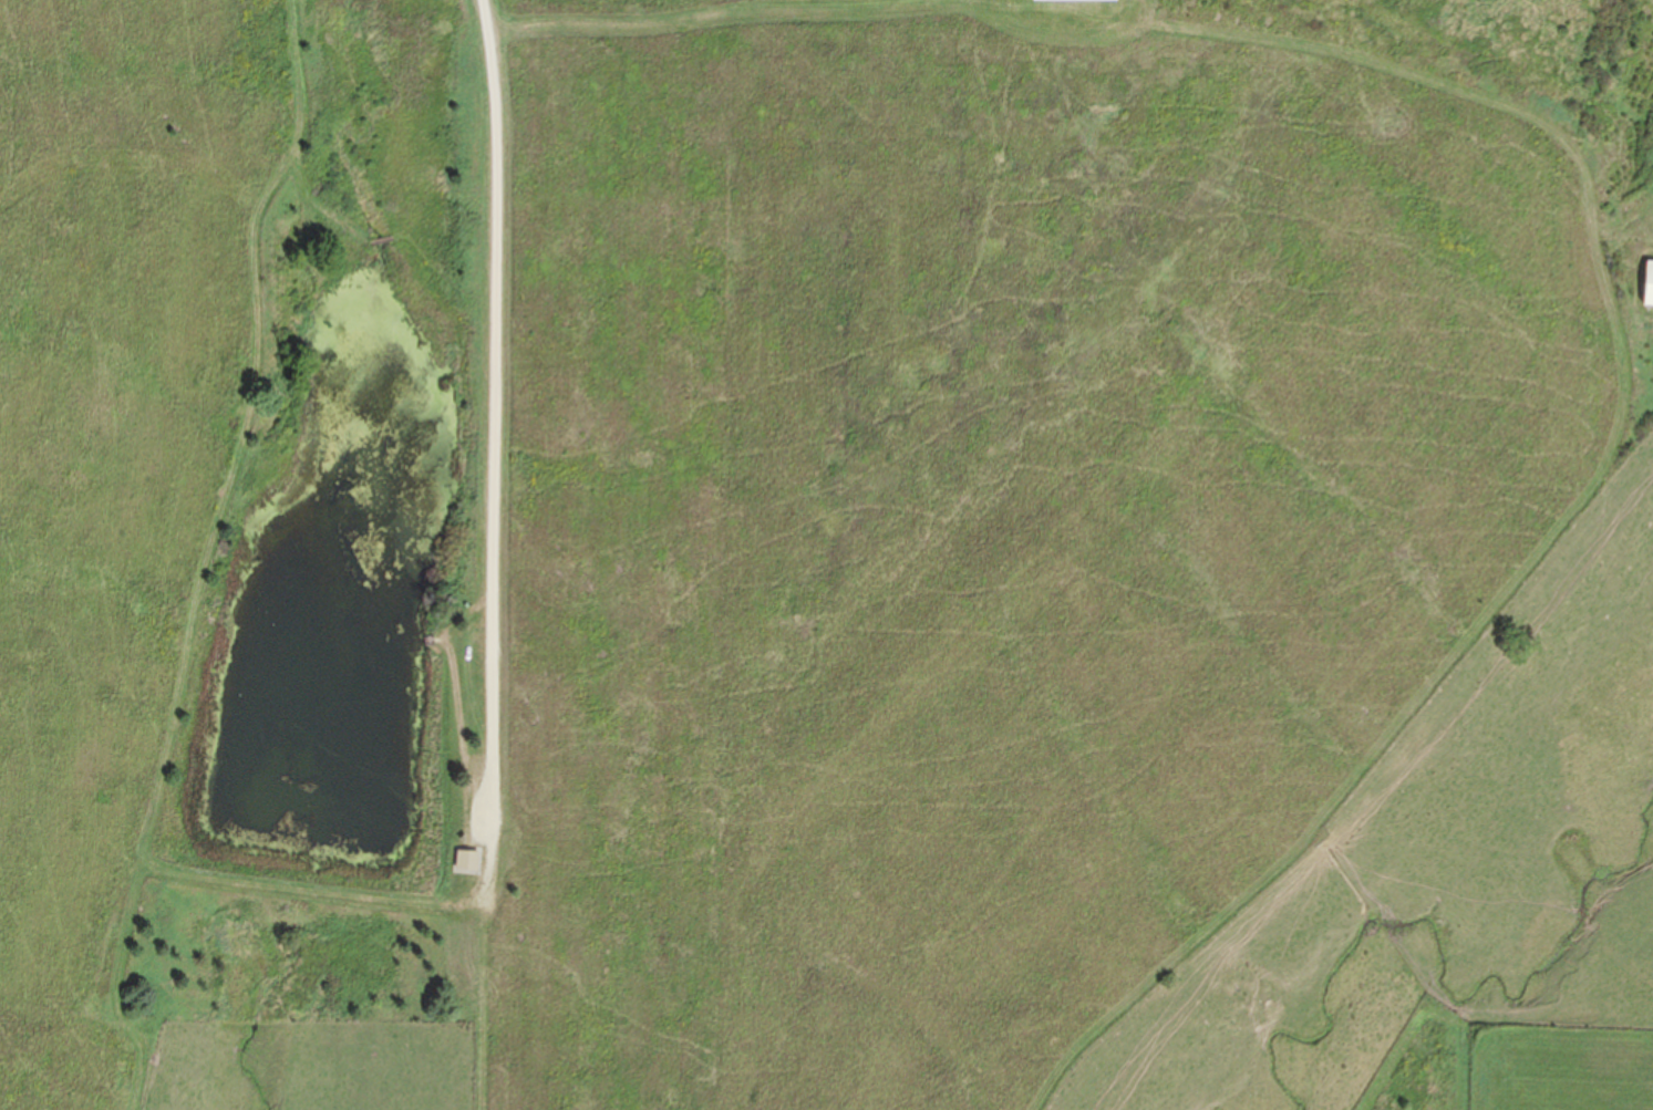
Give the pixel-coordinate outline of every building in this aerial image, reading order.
[(1643,305),(1652,306),(1652,263),(1644,262),(1643,305)] [(459,849),(459,870),(483,870),(483,849),(459,849)]
